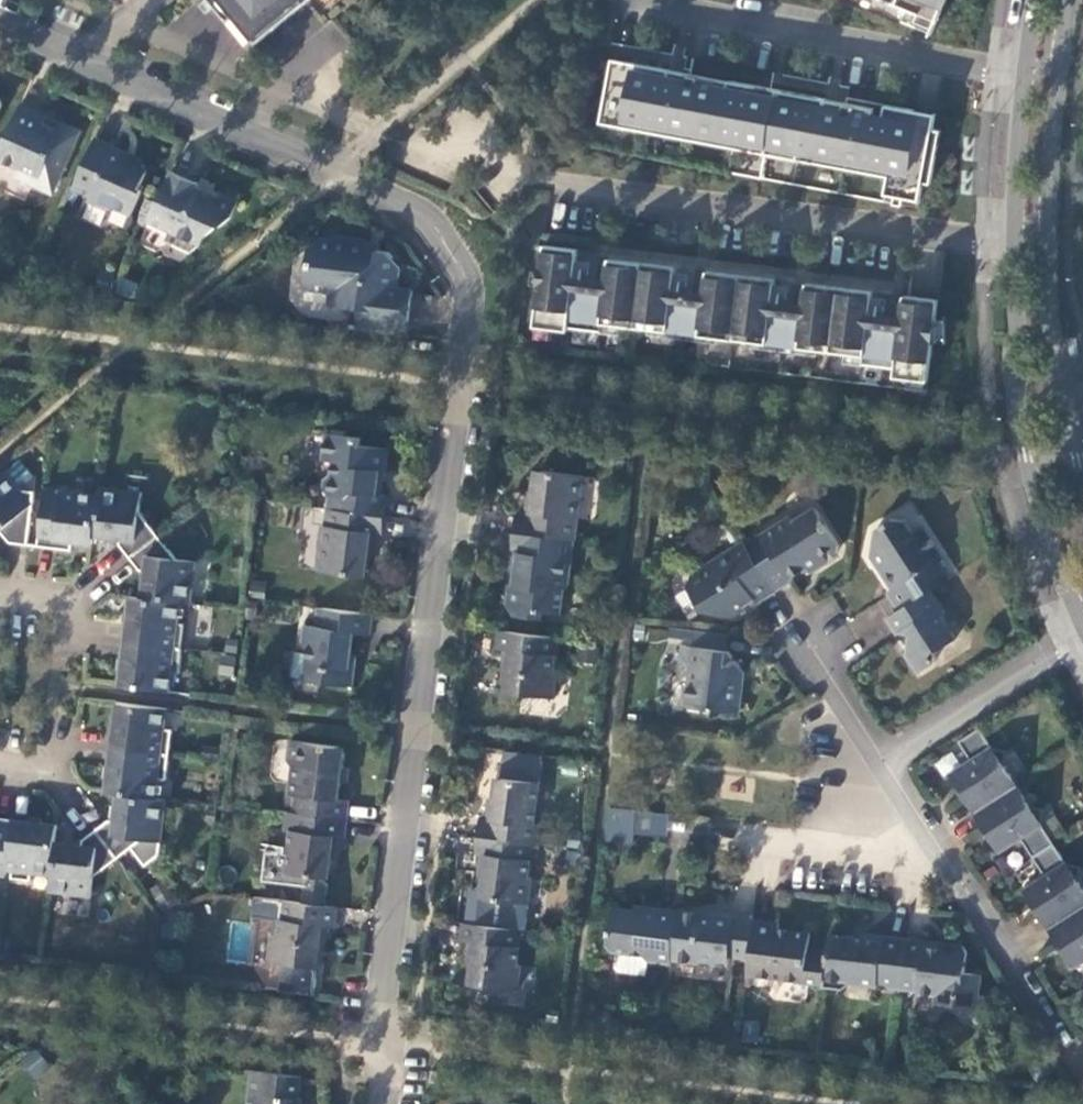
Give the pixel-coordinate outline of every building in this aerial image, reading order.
[(229,23),(235,18),(242,25),(257,44),(311,1),(312,0),(210,0),(229,23)] [(937,18),(944,0),(893,0),(937,18)] [(671,70),(621,61),(610,124),(670,135),(671,127),(710,135),(708,142),(735,147),(736,140),(800,152),(798,159),(825,164),(826,157),(866,164),(864,172),(890,176),(886,194),(920,200),(923,182),(932,183),(934,168),(927,167),(933,129),(936,115),(887,106),(885,118),(872,116),(873,110),(846,105),(845,112),(824,108),(826,99),(730,81),(729,89),(716,86),(716,81),(690,75),(689,83),(669,79),(671,70)] [(21,105),(0,153),(0,161),(20,170),(18,175),(34,182),(33,185),(46,190),(57,187),(81,131),(61,122),(58,129),(44,123),(47,116),(21,105)] [(127,152),(96,138),(73,189),(90,197),(89,201),(109,210),(115,209),(132,216),(143,191),(141,189),(148,173),(146,165),(125,157),(127,152)] [(199,184),(171,172),(148,222),(170,232),(166,242),(192,253),(201,245),(204,240),(220,224),(222,227),(233,218),(240,203),(222,194),(218,198),(198,189),(199,184)] [(360,309),(359,314),(410,321),(414,290),(397,289),(399,275),(404,270),(391,253),(367,250),(369,241),(339,238),(337,241),(321,238),(310,246),(308,263),(309,265),(307,288),(332,292),(330,306),(360,309)] [(578,252),(544,247),(534,328),(568,333),(569,329),(602,333),(603,325),(668,333),(669,326),(700,330),(699,337),(733,341),(767,345),(768,338),(800,343),(799,349),(864,357),(863,365),(896,369),(895,378),(929,382),(934,343),(937,343),(937,317),(939,300),(905,296),(901,329),(886,327),(886,325),(870,323),(874,292),(806,284),(803,317),(795,316),(796,314),(779,312),(779,314),(771,313),(775,281),(707,272),(703,305),(696,304),(697,302),(680,300),(680,302),(672,301),(676,268),(609,260),(605,290),(589,289),(589,291),(574,289),(578,252)] [(359,314),(357,330),(409,337),(410,321),(359,314)] [(328,510),(329,510),(386,517),(389,496),(383,496),(379,495),(382,472),(386,473),(389,450),(362,446),(363,439),(329,435),(325,461),(335,462),(333,475),(326,480),(325,491),(330,497),(328,510)] [(519,512),(517,533),(518,533),(575,541),(576,541),(584,477),(542,471),(535,477),(531,513),(519,512)] [(37,492),(23,491),(6,472),(0,477),(0,532),(10,544),(30,547),(37,492)] [(144,493),(101,488),(100,496),(95,535),(121,539),(121,544),(131,558),(159,535),(141,511),(144,493)] [(59,491),(45,489),(45,497),(57,499),(59,491)] [(45,497),(39,547),(73,551),(75,542),(94,544),(95,535),(100,496),(59,491),(57,499),(45,497)] [(746,545),(776,593),(792,583),(791,580),(808,568),(808,565),(815,560),(823,563),(839,553),(840,547),(816,508),(795,522),(791,517),(746,545)] [(384,535),(386,517),(329,510),(327,526),(324,527),(319,571),(361,576),(368,570),(371,553),(373,533),(384,535)] [(931,591),(950,580),(939,562),(944,559),(924,527),(914,534),(908,521),(894,519),(877,529),(871,554),(878,567),(886,568),(898,586),(888,592),(898,611),(931,591)] [(381,555),(384,535),(373,533),(371,553),(381,555)] [(575,541),(518,533),(512,573),(517,573),(515,586),(510,585),(507,606),(515,616),(538,619),(540,612),(562,615),(565,592),(569,588),(575,541)] [(179,561),(159,535),(131,558),(141,571),(146,571),(143,598),(182,604),(192,604),(198,563),(179,561)] [(746,545),(744,541),(732,550),(734,555),(746,545)] [(756,605),(776,593),(746,545),(734,555),(732,550),(692,574),(689,589),(704,612),(735,620),(747,611),(745,607),(753,601),(756,605)] [(267,585),(253,583),(251,597),(265,599),(267,585)] [(898,611),(888,619),(898,636),(901,633),(908,645),(906,653),(920,674),(934,664),(937,653),(955,640),(942,620),(945,612),(931,591),(898,611)] [(126,643),(176,649),(177,642),(184,643),(187,624),(179,623),(182,604),(143,598),(133,597),(126,643)] [(370,635),(372,615),(317,608),(315,627),(304,626),(302,642),(307,648),(303,681),(352,687),(355,666),(349,665),(353,633),(370,635)] [(557,638),(503,631),(501,650),(510,651),(506,686),(512,694),(554,699),(557,674),(553,674),(557,638)] [(729,635),(693,631),(691,647),(727,652),(729,635)] [(121,688),(171,694),(174,673),(181,674),(184,655),(175,654),(176,649),(126,643),(121,688)] [(691,647),(683,646),(680,667),(691,668),(686,707),(741,714),(744,684),(739,684),(741,667),(730,652),(727,652),(691,647)] [(119,702),(113,748),(164,754),(164,749),(171,749),(174,730),(166,729),(169,708),(119,702)] [(951,774),(976,813),(1017,786),(1003,765),(1008,751),(993,748),(980,728),(959,742),(971,761),(951,774)] [(296,796),(294,813),(349,821),(351,801),(340,800),(347,755),(340,747),(292,742),(289,762),(294,768),(290,795),(296,796)] [(164,754),(113,748),(107,793),(118,795),(158,799),(161,779),(168,781),(170,762),(162,760),(164,754)] [(482,819),(479,837),(484,837),(533,844),(538,844),(541,826),(535,825),(541,784),(503,779),(496,784),(492,820),(482,819)] [(1017,786),(976,813),(1001,853),(1022,839),(1033,858),(1054,844),(1042,826),(1046,811),(1031,808),(1017,786)] [(158,799),(118,795),(116,821),(109,820),(97,830),(119,859),(143,840),(163,842),(167,801),(158,799)] [(632,843),(632,834),(666,837),(667,813),(605,808),(603,841),(632,843)] [(346,838),(349,821),(288,813),(286,831),(291,832),(288,854),(267,851),(263,881),(307,887),(305,904),(326,906),(329,886),(323,878),(329,873),(335,838),(346,838)] [(1,863),(8,865),(14,820),(0,818),(0,868),(1,863)] [(33,873),(53,876),(57,843),(58,826),(14,820),(8,865),(8,870),(13,871),(12,879),(32,882),(33,873)] [(95,878),(119,859),(97,830),(84,840),(84,846),(57,843),(53,876),(51,891),(93,897),(95,878)] [(484,837),(482,856),(487,856),(482,891),(487,900),(530,905),(532,879),(528,878),(533,844),(484,837)] [(1033,858),(1045,876),(1025,889),(1050,929),(1082,908),(1082,889),(1078,881),(1081,866),(1067,863),(1054,844),(1033,858)] [(7,877),(8,870),(8,865),(1,863),(0,868),(0,877),(7,877)] [(334,928),(337,907),(326,906),(305,904),(283,901),(279,937),(273,937),(269,963),(312,968),(319,962),(324,927),(334,928)] [(648,962),(672,965),(673,961),(678,912),(658,909),(657,914),(612,908),(608,946),(612,952),(616,953),(614,967),(619,972),(646,975),(648,962)] [(1050,929),(1075,969),(1082,963),(1082,908),(1050,929)] [(678,912),(673,961),(728,968),(730,957),(750,960),(755,920),(714,915),(714,920),(703,919),(699,914),(678,912)] [(750,960),(748,976),(824,985),(827,960),(808,958),(811,933),(779,930),(779,924),(755,920),(750,960)] [(523,931),(468,924),(466,942),(470,943),(475,943),(473,964),(471,978),(476,987),(519,992),(522,967),(518,966),(523,931)] [(824,985),(823,989),(842,990),(848,987),(850,984),(901,990),(907,940),(883,937),(883,942),(830,935),(827,960),(824,985)] [(927,942),(907,940),(901,990),(919,992),(919,993),(936,996),(938,996),(954,998),(953,1007),(978,1009),(982,977),(965,973),(967,953),(965,946),(943,944),(942,949),(927,948),(927,942)] [(954,998),(938,996),(935,1003),(953,1007),(954,998)] [(38,1079),(50,1062),(31,1049),(19,1066),(38,1079)] [(250,1098),(263,1100),(263,1103),(302,1103),(302,1099),(300,1099),(302,1078),(253,1072),(250,1098)]
